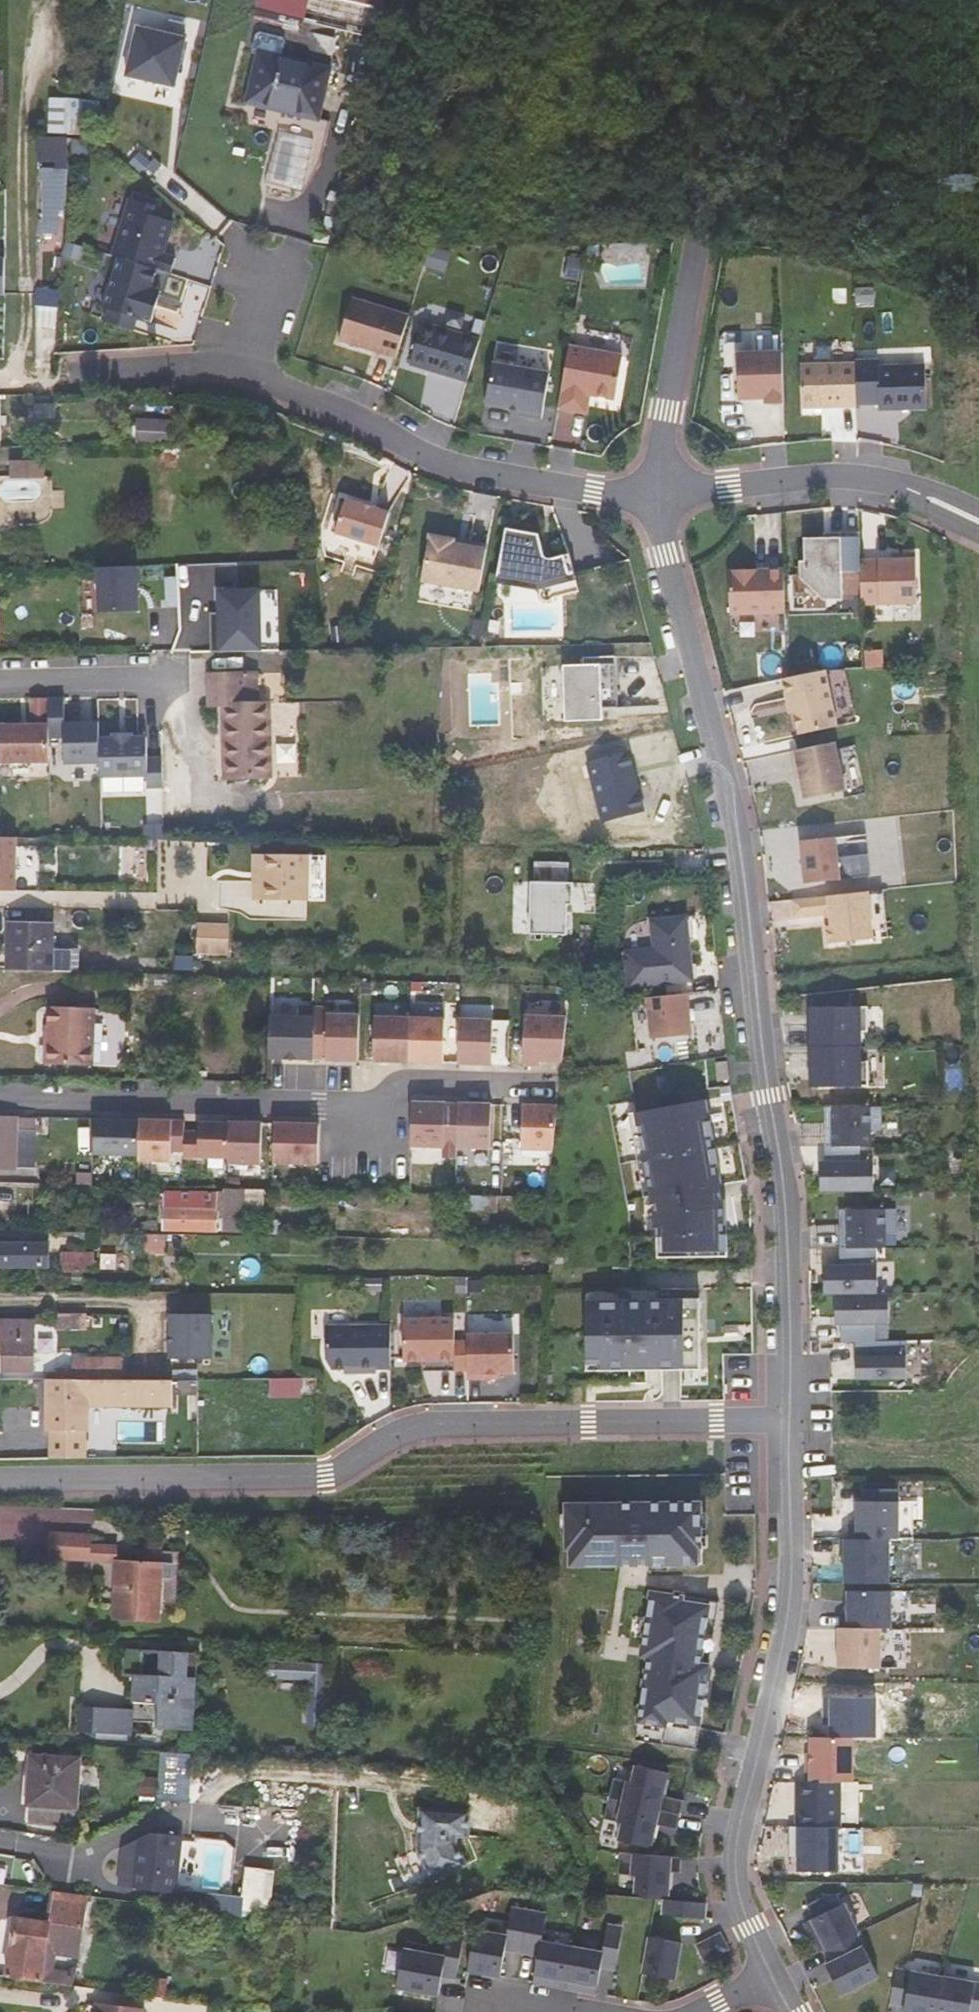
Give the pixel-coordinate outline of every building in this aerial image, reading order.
[(126,77),(174,88),(185,39),(136,28),(126,77)] [(328,67),(280,56),(283,39),(281,35),(258,30),(254,33),(251,49),(258,51),(247,100),(317,116),(328,67)] [(49,95),(47,131),(83,133),(84,97),(49,95)] [(311,137),(278,129),(266,180),(300,188),(311,137)] [(66,138),(39,137),(38,158),(43,158),(40,232),(57,232),(58,218),(63,218),(67,159),(66,138)] [(153,206),(130,199),(113,256),(119,258),(157,269),(171,273),(175,259),(160,254),(162,245),(165,246),(172,222),(150,216),(153,206)] [(157,269),(119,258),(103,308),(108,309),(137,318),(151,323),(157,303),(148,300),(151,289),(157,269)] [(151,289),(148,300),(157,303),(161,291),(151,289)] [(408,315),(351,298),(339,340),(395,357),(408,315)] [(35,329),(58,329),(59,304),(35,304),(35,329)] [(137,318),(108,309),(104,322),(133,331),(137,318)] [(462,336),(422,323),(409,364),(450,377),(462,336)] [(619,355),(566,347),(557,409),(572,411),(575,393),(587,395),(613,399),(619,355)] [(782,354),(738,355),(739,399),(766,398),(766,405),(783,404),(782,354)] [(859,360),(859,364),(858,401),(858,404),(881,405),(881,411),(928,412),(929,368),(882,367),(882,361),(859,360)] [(859,364),(804,362),(803,404),(844,405),(844,400),(858,401),(859,364)] [(547,372),(490,363),(484,405),(523,411),(522,415),(540,418),(547,372)] [(585,413),(587,395),(575,393),(572,411),(585,413)] [(107,431),(107,446),(144,446),(144,431),(107,431)] [(340,499),(330,533),(373,546),(383,512),(340,499)] [(527,532),(505,529),(498,571),(535,578),(538,589),(554,597),(579,591),(569,554),(551,559),(549,559),(547,558),(546,557),(544,556),(544,555),(540,540),(526,537),(527,532)] [(453,539),(429,535),(421,580),(478,591),(487,545),(469,542),(468,546),(453,543),(453,539)] [(860,571),(859,537),(818,537),(819,544),(804,544),(805,576),(824,595),(842,594),(842,571),(860,571)] [(899,559),(860,560),(861,604),(916,602),(915,553),(899,553),(899,559)] [(139,610),(137,565),(98,566),(99,612),(139,610)] [(783,569),(728,571),(730,613),(785,611),(783,569)] [(179,606),(178,576),(165,576),(167,607),(179,606)] [(210,634),(210,652),(260,651),(259,590),(218,591),(219,613),(219,631),(212,631),(210,634)] [(219,631),(219,613),(209,613),(210,634),(212,631),(219,631)] [(616,700),(615,656),(583,657),(583,664),(564,664),(565,720),(602,719),(602,701),(616,700)] [(824,670),(783,679),(787,699),(792,698),(799,734),(836,726),(824,670)] [(271,775),(270,702),(259,702),(258,671),(211,673),(212,704),(224,703),(226,777),(271,775)] [(51,762),(50,723),(50,697),(37,697),(38,723),(0,724),(0,757),(0,762),(51,762)] [(50,697),(50,723),(51,762),(101,761),(101,733),(100,722),(63,723),(62,697),(50,697)] [(300,702),(270,702),(271,775),(301,775),(300,702)] [(115,733),(101,733),(101,761),(102,772),(148,771),(148,784),(164,783),(163,753),(149,754),(148,732),(134,733),(134,729),(115,729),(115,733)] [(834,742),(791,751),(795,769),(799,768),(801,777),(805,799),(845,791),(834,742)] [(839,750),(849,788),(863,784),(853,747),(839,750)] [(603,822),(644,811),(636,779),(634,779),(631,770),(633,770),(628,750),(587,761),(603,822)] [(0,836),(0,889),(17,889),(18,837),(0,836)] [(835,837),(801,841),(806,883),(840,879),(835,837)] [(259,899),(308,900),(310,854),(260,853),(259,899)] [(574,882),(531,881),(530,934),(568,934),(568,904),(573,904),(574,882)] [(868,891),(793,899),(795,917),(830,913),(831,926),(826,926),(828,944),(873,939),(868,891)] [(215,915),(200,915),(199,948),(215,948),(215,915)] [(653,948),(625,951),(629,987),(693,979),(689,941),(686,941),(683,916),(650,919),(653,948)] [(7,969),(79,971),(80,948),(55,947),(55,922),(9,920),(7,969)] [(687,993),(648,997),(652,1038),(691,1034),(687,993)] [(47,1062),(95,1063),(97,1007),(50,1005),(50,1032),(52,1032),(52,1043),(47,1043),(47,1062)] [(809,1032),(810,1045),(855,1045),(854,1030),(864,1030),(863,1005),(809,1006),(809,1032)] [(303,1016),(273,1015),(272,1057),(316,1058),(317,1006),(303,1006),(303,1016)] [(95,1056),(121,1057),(122,1014),(97,1013),(95,1056)] [(329,1013),(328,1059),(360,1060),(362,1014),(329,1013)] [(411,1062),(412,1018),(377,1016),(375,1061),(411,1062)] [(447,1019),(412,1018),(411,1062),(446,1063),(447,1019)] [(512,1021),(462,1019),(461,1063),(511,1065),(512,1021)] [(566,1061),(570,1023),(528,1021),(527,1065),(543,1066),(543,1061),(566,1061)] [(784,1032),(785,1046),(810,1045),(809,1032),(784,1032)] [(810,1045),(785,1046),(785,1060),(810,1059),(810,1045)] [(855,1045),(810,1045),(810,1059),(810,1085),(865,1084),(864,1059),(855,1059),(855,1045)] [(727,1060),(716,1061),(716,1079),(727,1079),(727,1060)] [(727,1255),(726,1230),(717,1183),(721,1183),(705,1099),(635,1112),(651,1195),(654,1210),(655,1236),(664,1235),(665,1258),(689,1257),(689,1249),(707,1249),(707,1256),(727,1255)] [(448,1103),(415,1102),(414,1145),(446,1146),(445,1158),(459,1158),(459,1147),(460,1128),(447,1127),(448,1103)] [(493,1104),(460,1103),(460,1128),(459,1147),(492,1148),(493,1104)] [(505,1148),(554,1150),(560,1107),(507,1105),(505,1148)] [(879,1129),(879,1105),(823,1106),(823,1129),(823,1144),(858,1144),(868,1143),(868,1129),(879,1129)] [(651,1195),(635,1112),(628,1114),(644,1197),(651,1195)] [(36,1131),(37,1118),(0,1117),(0,1164),(16,1164),(35,1165),(36,1131)] [(141,1118),(96,1117),(95,1152),(140,1153),(141,1118)] [(185,1159),(185,1156),(186,1131),(186,1120),(141,1118),(140,1153),(140,1158),(185,1159)] [(231,1121),(219,1121),(215,1124),(201,1124),(200,1132),(186,1131),(185,1156),(230,1157),(231,1121)] [(263,1122),(231,1121),(230,1157),(230,1162),(262,1163),(263,1122)] [(321,1124),(276,1123),(275,1162),(320,1164),(321,1124)] [(823,1144),(798,1145),(798,1159),(818,1159),(822,1159),(824,1159),(823,1144)] [(823,1191),(873,1190),(872,1158),(858,1158),(858,1144),(823,1144),(824,1159),(822,1159),(823,1191)] [(164,1191),(163,1207),(218,1209),(217,1229),(243,1230),(245,1193),(164,1191)] [(490,1211),(490,1194),(461,1194),(462,1210),(490,1211)] [(218,1209),(163,1207),(163,1228),(217,1229),(218,1209)] [(896,1232),(895,1207),(839,1208),(839,1231),(840,1247),(875,1246),(885,1246),(885,1232),(896,1232)] [(814,1247),(840,1247),(839,1231),(814,1231),(814,1247)] [(165,1249),(165,1234),(145,1233),(145,1248),(165,1249)] [(49,1266),(49,1243),(0,1242),(0,1266),(49,1266)] [(875,1246),(840,1247),(840,1261),(827,1262),(828,1294),(835,1294),(839,1294),(878,1293),(877,1261),(875,1261),(875,1246)] [(840,1247),(814,1247),(815,1262),(824,1262),(827,1262),(840,1261),(840,1247)] [(61,1271),(93,1271),(93,1251),(61,1251),(61,1271)] [(163,1273),(183,1273),(183,1255),(162,1255),(163,1273)] [(889,1324),(889,1293),(878,1293),(839,1294),(839,1324),(841,1324),(842,1341),(855,1341),(858,1340),(879,1340),(879,1324),(889,1324)] [(698,1298),(594,1300),(594,1317),(586,1317),(586,1353),(595,1353),(595,1371),(700,1369),(698,1298)] [(586,1317),(594,1317),(594,1300),(586,1300),(586,1317)] [(85,1313),(69,1313),(70,1328),(85,1328),(85,1313)] [(453,1318),(402,1320),(403,1362),(422,1361),(437,1361),(437,1371),(455,1371),(454,1341),(453,1318)] [(3,1339),(3,1371),(34,1371),(34,1319),(0,1319),(0,1339),(3,1339)] [(326,1360),(330,1370),(356,1369),(356,1374),(375,1373),(375,1369),(390,1369),(390,1327),(326,1327),(326,1360)] [(514,1334),(468,1334),(467,1340),(468,1371),(468,1379),(485,1379),(485,1373),(498,1373),(515,1373),(514,1334)] [(467,1340),(454,1341),(455,1371),(468,1371),(467,1340)] [(879,1340),(858,1340),(858,1353),(855,1353),(856,1378),(907,1377),(907,1340),(879,1340)] [(595,1353),(586,1353),(586,1371),(595,1371),(595,1353)] [(71,1379),(120,1379),(120,1356),(71,1356),(71,1367),(71,1379)] [(437,1371),(437,1361),(422,1361),(422,1372),(437,1371)] [(56,1379),(71,1379),(71,1367),(56,1367),(56,1379)] [(56,1379),(47,1379),(47,1430),(51,1430),(52,1457),(86,1457),(86,1429),(89,1429),(88,1405),(169,1405),(169,1379),(120,1379),(71,1379),(56,1379)] [(272,1399),(302,1399),(302,1379),(272,1379),(272,1399)] [(851,1522),(851,1538),(898,1539),(898,1501),(858,1501),(858,1522),(851,1522)] [(571,1549),(571,1565),(698,1563),(698,1547),(701,1547),(701,1502),(566,1504),(567,1549),(571,1549)] [(89,1535),(49,1534),(49,1559),(116,1561),(116,1560),(116,1546),(89,1546),(89,1535)] [(161,1622),(162,1577),(173,1578),(174,1561),(116,1560),(116,1561),(116,1575),(119,1575),(118,1603),(114,1603),(113,1620),(161,1622)] [(850,1591),(849,1628),(882,1628),(892,1628),(892,1591),(850,1591)] [(719,1602),(651,1592),(643,1648),(649,1649),(635,1740),(696,1749),(719,1602)] [(849,1628),(839,1628),(839,1668),(882,1668),(882,1628),(849,1628)] [(158,1727),(184,1728),(185,1703),(195,1703),(196,1678),(187,1677),(188,1653),(126,1649),(125,1674),(135,1674),(134,1700),(159,1701),(158,1727)] [(198,1654),(188,1653),(187,1677),(196,1678),(198,1654)] [(325,1668),(280,1665),(279,1680),(309,1682),(308,1695),(323,1695),(325,1668)] [(155,1703),(132,1704),(133,1731),(156,1730),(155,1703)] [(195,1703),(185,1703),(184,1728),(193,1728),(195,1703)] [(94,1732),(131,1734),(132,1709),(95,1707),(94,1732)] [(26,1821),(76,1824),(81,1758),(31,1755),(26,1821)] [(643,1761),(642,1767),(663,1771),(664,1764),(643,1761)] [(614,1779),(609,1799),(681,1815),(684,1800),(663,1795),(669,1773),(663,1771),(642,1767),(636,1765),(632,1783),(614,1779)] [(843,1782),(799,1782),(799,1826),(843,1826),(843,1782)] [(681,1815),(609,1799),(604,1819),(623,1823),(619,1840),(630,1843),(651,1848),(656,1825),(677,1830),(681,1815)] [(474,1813),(421,1810),(418,1854),(436,1887),(473,1867),(461,1845),(462,1838),(472,1838),(476,1835),(478,1817),(474,1813)] [(135,1835),(134,1845),(129,1888),(176,1892),(182,1840),(135,1835)] [(650,1855),(651,1848),(630,1843),(628,1853),(650,1855)] [(129,1888),(134,1845),(123,1844),(119,1886),(129,1888)] [(628,1853),(620,1853),(618,1875),(637,1876),(636,1893),(640,1894),(661,1895),(669,1895),(670,1872),(681,1873),(682,1857),(650,1855),(628,1853)] [(266,1920),(275,1871),(245,1866),(239,1898),(225,1895),(222,1912),(266,1920)] [(87,1896),(51,1891),(47,1921),(14,1916),(6,1975),(74,1985),(75,1974),(46,1970),(48,1952),(57,1954),(59,1944),(79,1947),(87,1896)] [(837,1894),(828,1894),(808,1905),(814,1918),(805,1922),(812,1936),(819,1932),(827,1948),(857,1933),(859,1932),(844,1903),(842,1904),(837,1894)] [(706,1903),(665,1900),(664,1915),(705,1918),(706,1903)] [(507,1936),(475,1931),(468,1971),(501,1976),(506,1950),(523,1953),(530,1911),(512,1908),(507,1936)] [(545,1914),(530,1911),(523,1953),(538,1956),(533,1983),(548,1985),(549,1978),(566,1981),(572,1947),(540,1941),(545,1914)] [(601,1952),(572,1947),(566,1981),(565,1988),(579,1991),(581,1983),(598,1986),(602,1967),(616,1969),(623,1928),(605,1925),(601,1952)] [(819,1932),(812,1936),(820,1951),(827,1948),(819,1932)] [(721,1933),(697,1945),(705,1961),(729,1949),(721,1933)] [(857,1933),(827,1948),(834,1961),(827,1965),(842,1994),(879,1976),(857,1933)] [(429,1947),(406,1942),(398,1988),(439,1995),(442,1976),(457,1979),(464,1937),(449,1935),(445,1957),(427,1954),(429,1947)] [(682,1943),(650,1937),(644,1974),(675,1979),(682,1943)] [(943,1978),(896,1970),(891,2003),(905,2005),(904,2011),(938,2011),(943,1978)] [(943,1978),(938,2011),(978,2011),(978,1984),(943,1978)] [(581,1983),(579,1991),(597,1994),(598,1986),(581,1983)] [(147,2011),(99,2003),(97,2011),(147,2011)]
